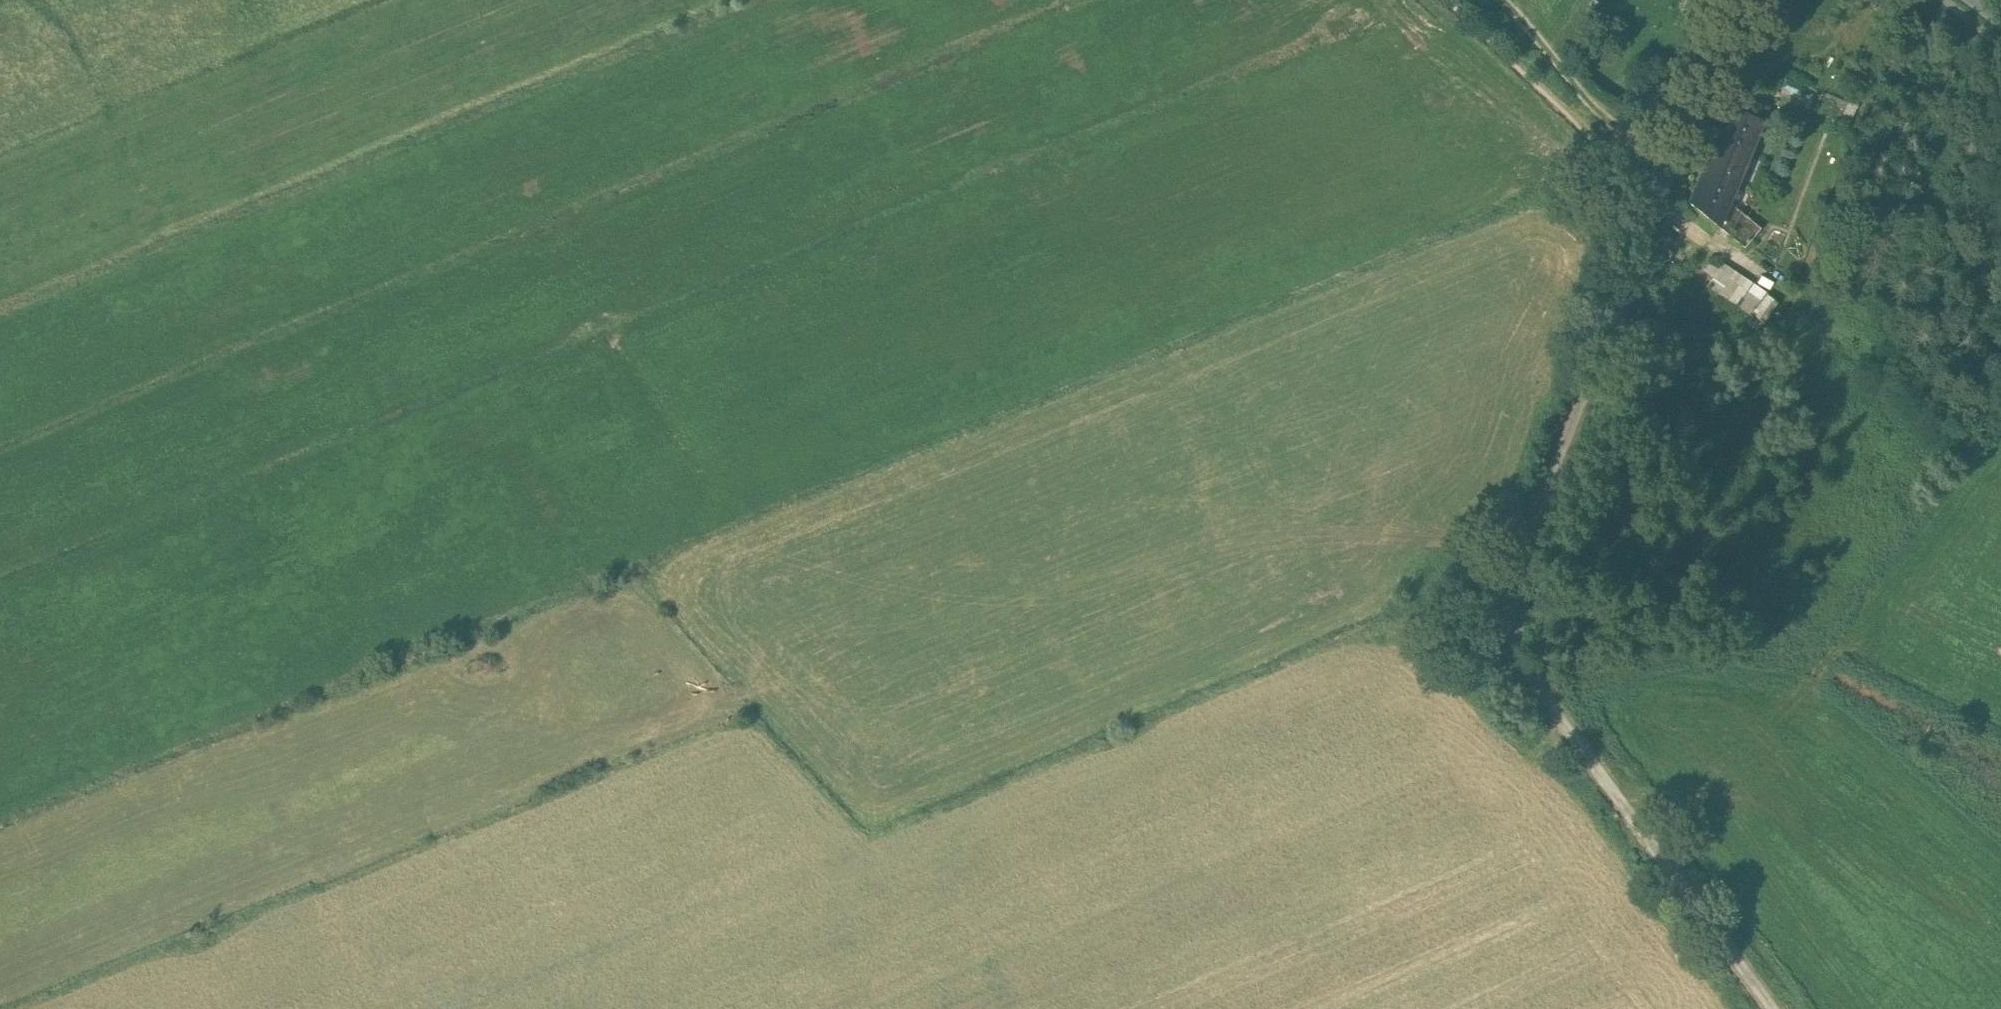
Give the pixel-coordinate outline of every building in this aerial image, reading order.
[(1764,122),(1730,108),(1692,205),(1720,228),(1730,204),(1764,122)] [(1761,230),(1730,204),(1720,228),(1746,249),(1761,230)] [(1746,278),(1724,264),(1710,286),(1732,300),(1746,278)] [(1753,283),(1746,278),(1732,300),(1739,304),(1753,283)] [(1777,298),(1753,283),(1739,304),(1763,320),(1777,298)]
